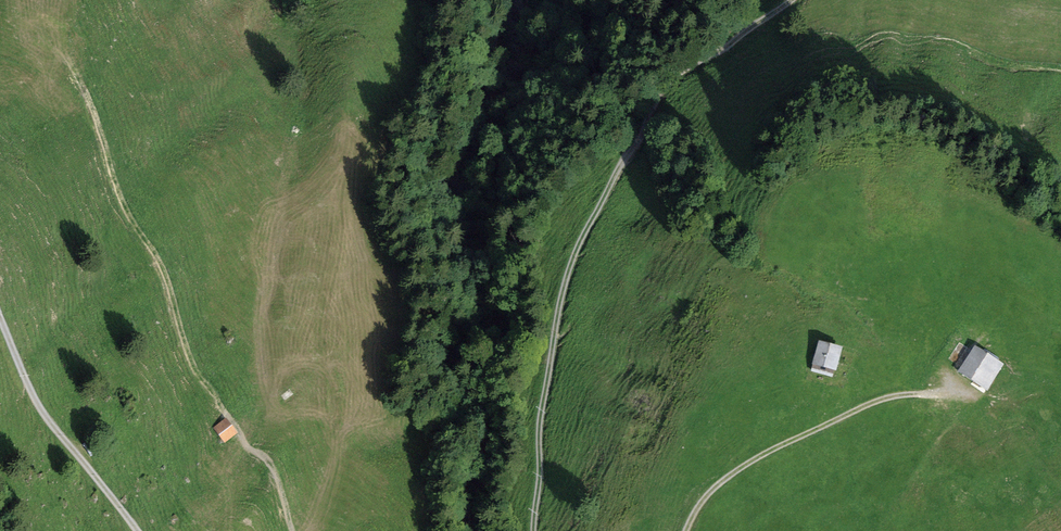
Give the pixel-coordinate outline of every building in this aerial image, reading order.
[(841,350),(817,345),(811,370),(835,376),(841,350)] [(1006,368),(971,348),(955,376),(990,396),(1006,368)] [(225,426),(213,437),(222,448),(235,438),(225,426)]
